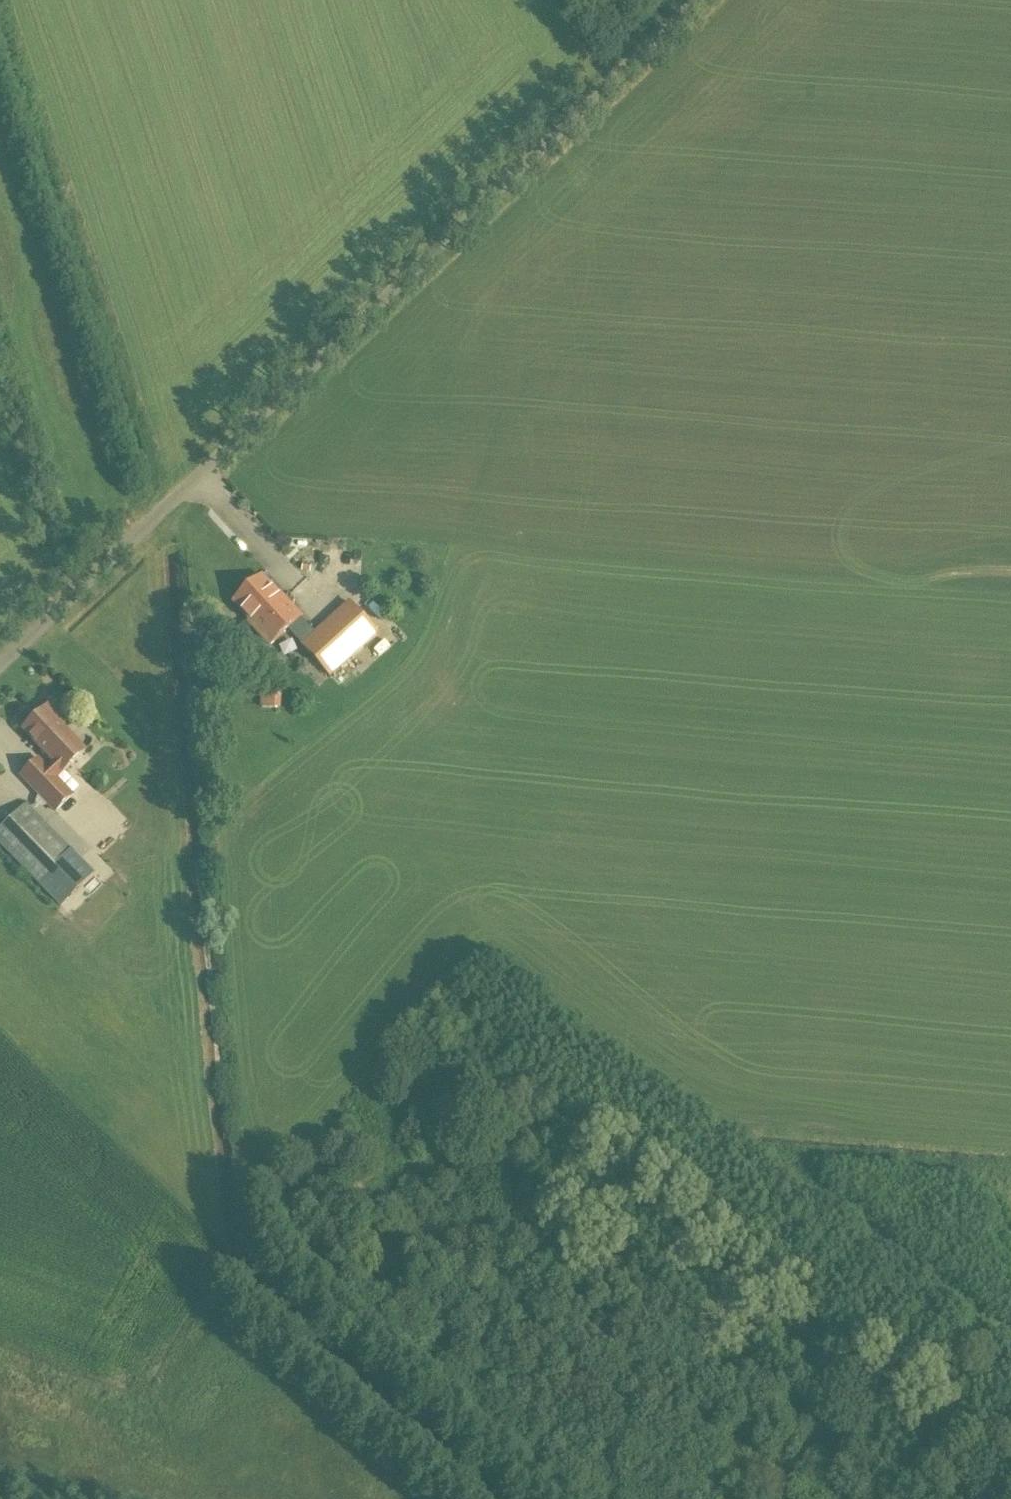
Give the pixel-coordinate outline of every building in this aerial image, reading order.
[(262,577),(234,602),(252,622),(250,624),(270,647),(288,631),(301,645),(314,633),(301,619),(302,618),(281,594),(279,595),(262,577)] [(314,633),(301,645),(330,677),(378,634),(379,634),(349,601),(314,633)] [(261,686),(261,707),(281,707),(282,687),(261,686)] [(51,763),(47,767),(39,758),(19,776),(55,814),(75,796),(57,777),(84,751),(72,737),(73,737),(63,726),(71,719),(53,700),(21,731),(51,763)] [(60,906),(93,875),(26,806),(0,831),(0,844),(60,906)]
